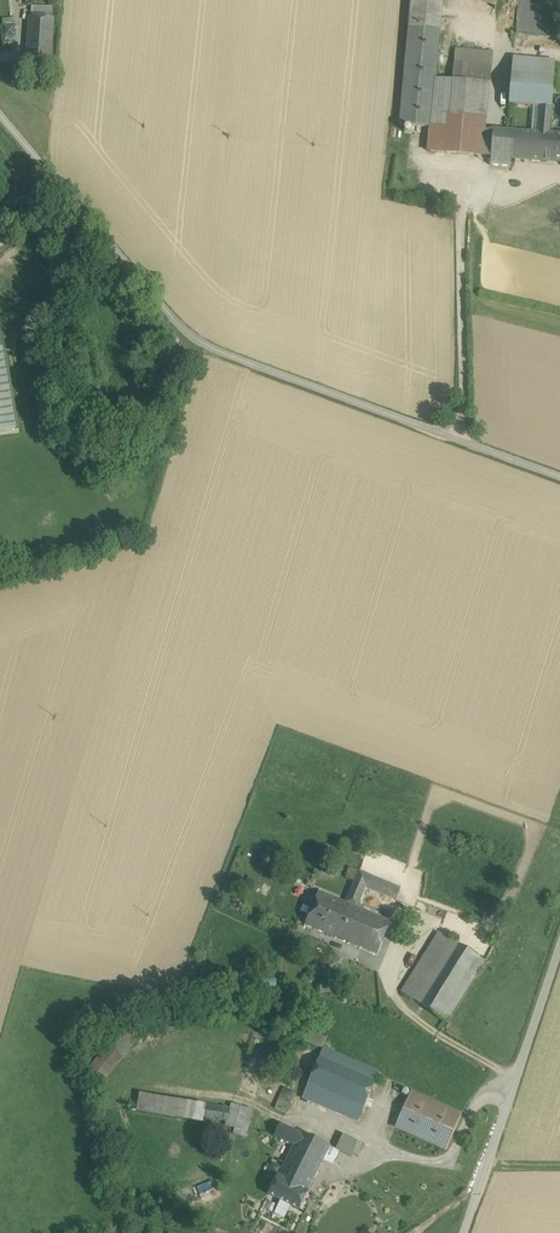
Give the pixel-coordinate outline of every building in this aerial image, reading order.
[(440,31),(443,0),(411,0),(408,29),(440,31)] [(495,9),(498,0),(464,0),(495,9)] [(29,37),(51,39),(53,19),(52,19),(52,8),(32,8),(32,18),(30,18),(29,37)] [(440,31),(408,29),(399,126),(431,128),(436,80),(440,31)] [(51,39),(29,37),(27,69),(49,70),(51,39)] [(490,84),(493,53),(455,49),(452,81),(490,84)] [(540,107),(552,108),(555,62),(513,58),(509,104),(534,106),(540,107)] [(452,81),(436,80),(431,128),(429,152),(446,154),(452,81)] [(487,108),(490,84),(452,81),(446,154),(474,156),(479,108),(487,108)] [(540,107),(534,106),(532,133),(538,134),(540,107)] [(552,108),(540,107),(538,134),(543,134),(549,135),(550,126),(552,108)] [(491,158),(493,130),(486,129),(487,108),(479,108),(474,156),(491,158)] [(550,126),(549,135),(543,134),(541,161),(559,163),(559,135),(557,135),(557,126),(550,126)] [(510,159),(513,132),(493,130),(491,158),(490,166),(511,168),(512,159),(510,159)] [(525,160),(527,133),(513,132),(510,159),(512,159),(525,160)] [(527,133),(525,160),(541,161),(543,134),(538,134),(532,133),(527,133)] [(16,430),(3,350),(0,351),(0,433),(16,430)] [(359,871),(346,904),(349,905),(357,908),(366,887),(396,900),(400,889),(359,871)] [(259,896),(264,883),(248,876),(243,889),(259,896)] [(346,904),(319,892),(305,926),(336,938),(349,905),(346,904)] [(393,909),(396,901),(381,895),(378,903),(393,909)] [(240,907),(232,904),(229,911),(237,914),(240,907)] [(356,947),(370,914),(357,908),(349,905),(336,938),(356,947)] [(370,914),(356,947),(377,956),(391,923),(370,914)] [(439,932),(401,993),(414,1001),(452,941),(439,932)] [(452,941),(414,1001),(447,1021),(485,961),(452,941)] [(340,984),(321,983),(320,994),(338,995),(338,990),(340,984)] [(327,1038),(308,1031),(304,1041),(322,1048),(327,1038)] [(118,1035),(90,1068),(103,1079),(132,1046),(118,1035)] [(379,1073),(323,1050),(303,1098),(311,1101),(316,1089),(355,1105),(349,1118),(358,1122),(379,1073)] [(294,1092),(286,1088),(284,1094),(281,1093),(275,1109),(287,1114),(294,1099),(292,1098),(294,1092)] [(355,1105),(316,1089),(311,1101),(349,1118),(355,1105)] [(462,1114),(411,1092),(395,1128),(446,1150),(462,1114)] [(206,1104),(140,1093),(137,1110),(203,1121),(204,1117),(206,1104)] [(230,1109),(206,1104),(204,1117),(227,1121),(230,1109)] [(253,1110),(232,1104),(226,1126),(235,1128),(233,1134),(246,1137),(253,1110)] [(330,1147),(280,1124),(274,1136),(295,1145),(286,1162),(315,1176),(323,1160),(326,1155),(330,1147)] [(357,1141),(343,1134),(337,1150),(341,1152),(350,1156),(351,1154),(357,1141)] [(365,1144),(357,1141),(351,1154),(359,1157),(365,1144)] [(337,1150),(330,1147),(326,1155),(335,1159),(337,1160),(341,1152),(337,1150)] [(326,1155),(323,1160),(332,1164),(335,1159),(326,1155)] [(315,1176),(286,1162),(279,1176),(278,1176),(269,1194),(299,1210),(308,1191),(315,1176)]
